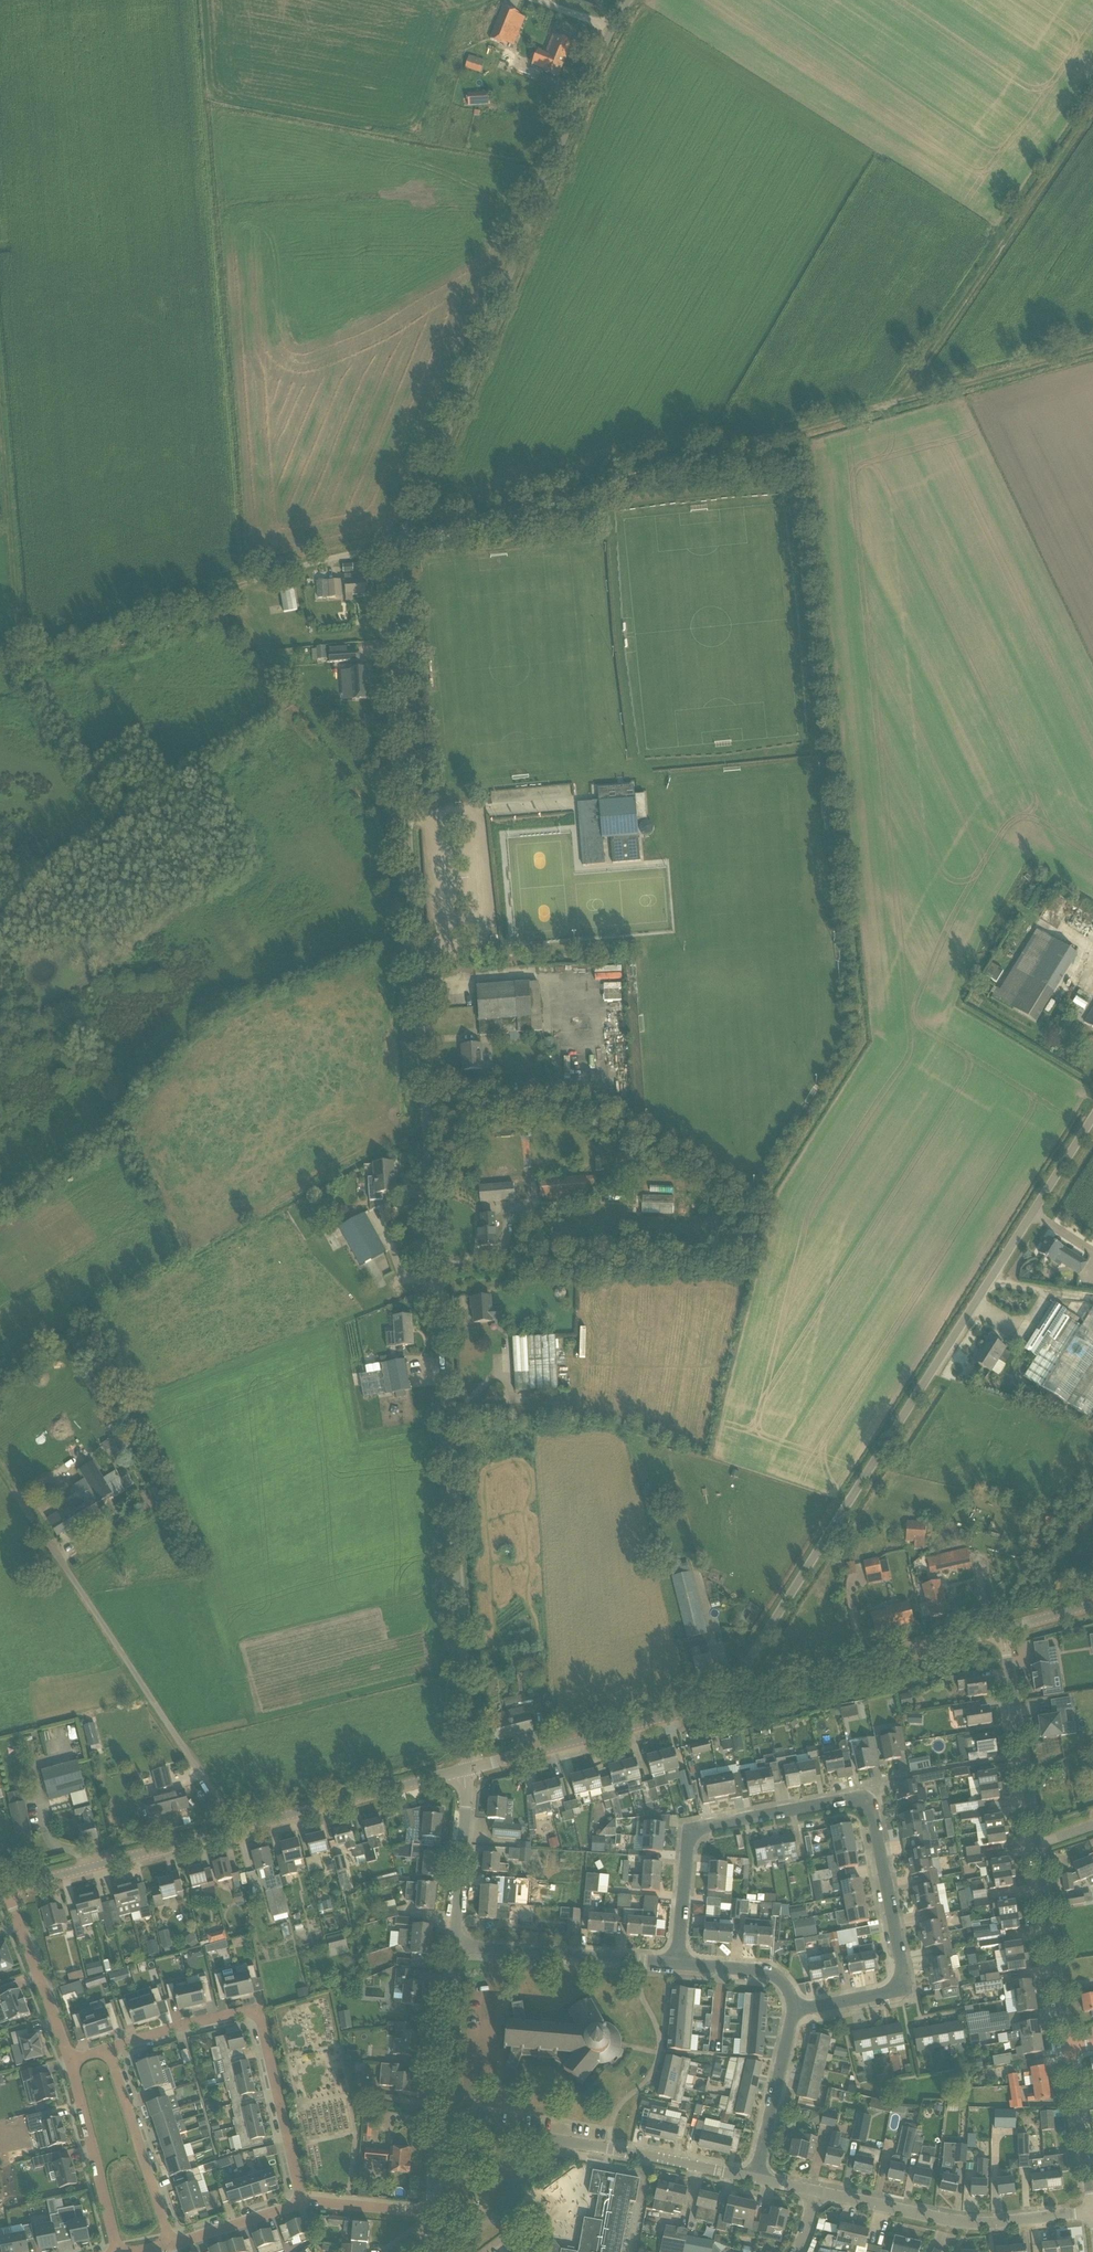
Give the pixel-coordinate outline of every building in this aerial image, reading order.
[(522,19),(505,15),(495,48),(512,53),(515,42),(522,44),(528,24),(521,22),(522,19)] [(542,71),(558,78),(565,60),(566,60),(572,44),(553,36),(545,56),(548,57),(542,71)] [(469,56),(465,69),(481,74),(485,61),(469,56)] [(490,105),(490,97),(490,95),(476,96),(476,106),(479,105),(490,105)] [(353,572),(352,565),(352,564),(352,563),(343,564),(344,573),(353,572)] [(375,564),(365,565),(366,573),(376,573),(375,564)] [(362,575),(345,576),(346,602),(353,602),(353,595),(365,595),(364,580),(362,580),(362,575)] [(319,599),(343,597),(341,581),(317,583),(319,599)] [(280,591),(284,613),(298,611),(294,589),(280,591)] [(314,618),(310,623),(314,627),(318,622),(314,618)] [(317,660),(327,659),(326,646),(316,647),(317,660)] [(341,662),(348,661),(347,652),(347,647),(330,648),(331,663),(341,662)] [(369,681),(369,668),(348,670),(348,671),(342,672),(343,688),(351,688),(352,700),(371,699),(370,681),(369,681)] [(611,838),(613,864),(640,862),(638,836),(637,820),(646,819),(644,795),(594,799),(594,802),(578,803),(578,807),(583,866),(605,864),(601,822),(609,822),(610,838),(611,838)] [(1033,928),(996,1000),(1040,1022),(1077,950),(1033,928)] [(1004,971),(992,964),(985,976),(996,983),(1004,971)] [(529,983),(477,987),(480,1036),(532,1033),(529,983)] [(1084,1022),(1092,1028),(1092,1008),(1084,1022)] [(483,1069),(481,1045),(462,1046),(464,1071),(483,1069)] [(383,1194),(395,1193),(393,1163),(374,1165),(375,1178),(368,1178),(370,1201),(383,1200),(383,1194)] [(586,1195),(585,1186),(584,1176),(539,1180),(540,1199),(586,1195)] [(584,1177),(585,1186),(596,1185),(595,1176),(584,1177)] [(514,1184),(490,1186),(479,1186),(481,1203),(515,1200),(514,1184)] [(643,1195),(643,1212),(674,1213),(674,1195),(643,1195)] [(587,1210),(582,1214),(586,1219),(591,1215),(587,1210)] [(360,1266),(386,1252),(365,1214),(339,1228),(360,1266)] [(497,1246),(495,1215),(482,1216),(483,1230),(479,1230),(480,1247),(497,1246)] [(1039,1253),(1054,1263),(1056,1260),(1062,1264),(1063,1262),(1071,1268),(1071,1270),(1080,1275),(1087,1264),(1048,1239),(1039,1253)] [(1030,1272),(1022,1271),(1020,1279),(1029,1280),(1030,1272)] [(473,1305),(474,1323),(492,1322),(492,1320),(502,1319),(501,1309),(491,1310),(491,1297),(471,1298),(472,1305),(473,1305)] [(1082,1327),(1077,1324),(1079,1319),(1066,1311),(1054,1303),(1053,1305),(1038,1327),(1024,1350),(1036,1357),(1024,1377),(1042,1389),(1091,1419),(1092,1416),(1092,1309),(1082,1327)] [(411,1316),(393,1317),(395,1347),(414,1345),(411,1316)] [(558,1390),(556,1336),(513,1339),(514,1372),(515,1393),(558,1390)] [(1007,1350),(989,1338),(983,1346),(984,1347),(981,1352),(975,1361),(974,1361),(992,1373),(992,1372),(999,1376),(1013,1355),(1006,1351),(1007,1350)] [(410,1390),(404,1360),(380,1365),(382,1374),(368,1376),(371,1396),(385,1394),(386,1395),(410,1390)] [(109,1458),(129,1447),(123,1435),(113,1440),(112,1440),(107,1442),(107,1441),(101,1444),(109,1458)] [(85,1479),(99,1502),(107,1498),(108,1500),(127,1489),(116,1471),(104,1479),(99,1470),(85,1479)] [(740,1473),(733,1471),(731,1476),(738,1479),(740,1473)] [(93,1514),(87,1504),(84,1498),(48,1520),(58,1536),(93,1514)] [(926,1523),(907,1522),(906,1542),(915,1543),(914,1550),(924,1550),(926,1523)] [(967,1549),(927,1558),(929,1567),(935,1566),(936,1573),(952,1569),(952,1570),(971,1566),(967,1549)] [(878,1559),(864,1562),(867,1578),(882,1575),(878,1559)] [(706,1635),(688,1565),(671,1569),(687,1639),(689,1639),(691,1649),(691,1650),(697,1676),(714,1672),(705,1635),(706,1635)] [(945,1601),(940,1581),(923,1586),(931,1618),(948,1614),(947,1612),(950,1611),(947,1600),(945,1601)] [(754,1625),(763,1610),(750,1602),(741,1617),(754,1625)] [(886,1611),(871,1615),(875,1632),(894,1627),(894,1628),(914,1623),(908,1602),(885,1608),(886,1611)] [(742,1632),(736,1635),(739,1641),(745,1638),(742,1632)] [(1032,1667),(1035,1691),(1044,1690),(1045,1696),(1054,1695),(1051,1679),(1058,1678),(1056,1670),(1059,1669),(1056,1649),(1036,1652),(1038,1666),(1032,1667)] [(969,1698),(987,1695),(986,1686),(981,1686),(980,1673),(957,1676),(959,1690),(967,1689),(969,1698)] [(900,1695),(902,1706),(913,1704),(910,1693),(900,1695)] [(1038,1728),(1039,1738),(1042,1737),(1042,1739),(1062,1736),(1060,1725),(1065,1725),(1062,1710),(1072,1709),(1071,1699),(1052,1701),(1054,1717),(1039,1719),(1040,1728),(1038,1728)] [(968,1727),(991,1724),(989,1708),(980,1709),(979,1702),(953,1706),(955,1718),(967,1716),(968,1727)] [(534,1731),(527,1707),(498,1715),(500,1722),(488,1725),(492,1742),(534,1731)] [(853,1717),(851,1707),(841,1709),(843,1719),(853,1717)] [(908,1723),(916,1724),(917,1715),(908,1715),(908,1716),(908,1723)] [(84,1726),(89,1747),(91,1746),(100,1744),(95,1723),(84,1726)] [(769,1729),(768,1727),(760,1729),(762,1736),(770,1735),(769,1729)] [(885,1761),(901,1758),(900,1752),(907,1751),(902,1727),(889,1730),(880,1732),(881,1738),(883,1751),(885,1761)] [(740,1745),(738,1735),(732,1736),(734,1746),(740,1745)] [(970,1762),(987,1759),(986,1754),(996,1752),(993,1736),(976,1739),(975,1735),(958,1737),(961,1756),(962,1756),(963,1761),(969,1760),(970,1762)] [(872,1762),(879,1761),(875,1738),(852,1743),(858,1771),(873,1768),(872,1762)] [(731,1740),(721,1741),(723,1751),(732,1750),(731,1740)] [(838,1779),(853,1776),(846,1741),(841,1742),(839,1745),(841,1753),(824,1756),(828,1774),(837,1772),(838,1779)] [(689,1755),(693,1754),(694,1756),(710,1752),(708,1742),(692,1746),(692,1747),(687,1748),(689,1755)] [(806,1748),(808,1760),(818,1758),(818,1757),(816,1746),(806,1748)] [(783,1765),(788,1789),(802,1786),(798,1766),(796,1756),(785,1758),(783,1748),(774,1750),(776,1764),(777,1764),(777,1766),(783,1765)] [(661,1754),(665,1773),(679,1769),(674,1750),(661,1754)] [(656,1789),(656,1788),(669,1785),(665,1773),(661,1754),(647,1757),(652,1776),(653,1781),(647,1783),(649,1791),(656,1789)] [(622,1764),(627,1783),(629,1791),(630,1794),(642,1790),(646,1804),(653,1802),(649,1791),(647,1783),(642,1784),(640,1779),(636,1760),(635,1760),(622,1764)] [(756,1765),(762,1794),(774,1792),(773,1785),(775,1782),(780,1781),(776,1766),(777,1766),(777,1764),(776,1764),(764,1766),(763,1761),(756,1762),(756,1765)] [(930,1761),(912,1764),(910,1764),(911,1771),(913,1771),(921,1770),(931,1768),(930,1761)] [(42,1772),(50,1801),(86,1791),(78,1762),(42,1772)] [(798,1766),(802,1786),(817,1784),(813,1763),(798,1766)] [(630,1794),(629,1791),(627,1783),(622,1764),(609,1767),(608,1767),(614,1791),(609,1793),(611,1801),(612,1806),(619,1804),(617,1797),(630,1794)] [(738,1773),(741,1789),(746,1788),(748,1789),(749,1796),(762,1794),(756,1765),(750,1766),(750,1769),(738,1772),(738,1773)] [(969,1778),(967,1768),(953,1770),(955,1778),(964,1777),(964,1779),(969,1778)] [(172,1787),(167,1769),(153,1772),(158,1791),(161,1790),(162,1796),(145,1801),(145,1803),(143,1803),(145,1810),(147,1810),(149,1818),(189,1808),(184,1791),(172,1794),(170,1788),(172,1787)] [(699,1780),(703,1805),(715,1803),(714,1799),(722,1797),(718,1777),(717,1769),(700,1772),(702,1780),(699,1780)] [(589,1793),(602,1789),(598,1770),(584,1774),(589,1793)] [(696,1800),(688,1771),(678,1774),(686,1802),(696,1800)] [(919,1776),(920,1784),(933,1781),(944,1779),(943,1772),(919,1776)] [(978,1781),(979,1788),(1001,1785),(1000,1780),(996,1780),(995,1772),(972,1776),(973,1781),(978,1781)] [(718,1777),(722,1797),(730,1796),(731,1800),(742,1798),(741,1789),(738,1773),(732,1774),(718,1777)] [(574,1796),(589,1793),(584,1774),(572,1777),(571,1777),(570,1777),(574,1796)] [(545,1784),(550,1803),(564,1799),(559,1780),(545,1784)] [(909,1799),(910,1804),(926,1801),(924,1790),(916,1791),(915,1783),(895,1786),(898,1801),(909,1799)] [(550,1803),(545,1784),(533,1787),(532,1787),(536,1806),(542,1805),(544,1813),(552,1811),(550,1803)] [(976,1803),(999,1799),(998,1791),(1002,1790),(1001,1785),(979,1788),(981,1797),(976,1797),(976,1803)] [(609,1793),(603,1794),(605,1802),(611,1801),(609,1793)] [(505,1825),(507,1801),(490,1799),(488,1819),(494,1820),(494,1824),(505,1825)] [(574,1815),(581,1813),(577,1801),(571,1802),(572,1810),(573,1810),(574,1815)] [(944,1814),(951,1813),(950,1807),(948,1801),(942,1802),(944,1814)] [(9,1806),(17,1839),(33,1835),(25,1802),(9,1806)] [(564,1804),(568,1818),(573,1817),(571,1811),(572,1810),(571,1802),(564,1804)] [(960,1814),(974,1812),(973,1803),(950,1807),(951,1813),(951,1815),(960,1814)] [(78,1827),(83,1843),(98,1839),(89,1804),(74,1808),(76,1817),(83,1815),(86,1825),(78,1827)] [(899,1825),(899,1829),(933,1822),(923,1824),(921,1813),(925,1812),(924,1805),(909,1808),(899,1810),(901,1816),(902,1824),(899,1825)] [(406,1844),(412,1845),(433,1847),(434,1838),(440,1839),(440,1838),(442,1818),(442,1817),(442,1810),(443,1810),(443,1809),(425,1807),(425,1808),(420,1810),(420,1809),(402,1814),(407,1830),(406,1844)] [(536,1830),(535,1820),(535,1811),(528,1812),(529,1830),(536,1830)] [(623,1819),(621,1811),(614,1813),(615,1819),(623,1819)] [(961,1822),(975,1820),(974,1812),(960,1814),(961,1822)] [(986,1832),(1008,1829),(1007,1823),(1003,1824),(1002,1816),(979,1819),(980,1825),(985,1824),(986,1832)] [(660,1817),(638,1819),(637,1823),(636,1837),(663,1839),(664,1826),(665,1825),(664,1825),(660,1824),(660,1817)] [(380,1851),(379,1848),(376,1836),(385,1834),(381,1819),(363,1824),(367,1839),(368,1839),(369,1843),(362,1845),(365,1856),(367,1864),(377,1861),(376,1856),(378,1855),(377,1852),(380,1851)] [(935,1833),(933,1822),(899,1829),(900,1833),(903,1832),(905,1840),(915,1838),(916,1844),(930,1842),(939,1840),(937,1833),(935,1833)] [(522,1827),(505,1825),(494,1824),(493,1837),(521,1840),(522,1827)] [(834,1842),(853,1839),(851,1825),(831,1829),(834,1842)] [(362,1845),(355,1847),(354,1843),(350,1827),(334,1832),(338,1847),(346,1845),(348,1851),(352,1850),(354,1859),(365,1856),(362,1845)] [(987,1840),(982,1841),(983,1846),(1006,1843),(1005,1835),(1009,1834),(1008,1829),(986,1832),(987,1840)] [(328,1852),(323,1834),(307,1838),(312,1858),(305,1859),(309,1872),(323,1869),(319,1854),(328,1852)] [(781,1837),(780,1838),(784,1859),(791,1858),(792,1860),(798,1859),(794,1836),(781,1839),(781,1837)] [(662,1853),(663,1839),(636,1837),(634,1837),(633,1851),(631,1851),(629,1850),(629,1856),(631,1856),(643,1857),(644,1852),(662,1853)] [(559,1847),(557,1838),(549,1840),(551,1848),(559,1847)] [(784,1859),(780,1838),(780,1839),(768,1841),(767,1840),(771,1862),(778,1860),(778,1863),(785,1862),(784,1859)] [(828,1858),(856,1853),(853,1839),(834,1842),(836,1856),(828,1857),(828,1858)] [(771,1862),(767,1840),(767,1841),(754,1844),(758,1866),(771,1864),(771,1862)] [(905,1861),(906,1865),(930,1860),(939,1859),(937,1851),(941,1850),(939,1840),(930,1842),(916,1844),(917,1851),(907,1853),(909,1860),(905,1861)] [(302,1860),(297,1841),(281,1845),(285,1861),(279,1862),(283,1878),(281,1878),(283,1887),(288,1886),(286,1877),(297,1874),(294,1862),(302,1860)] [(433,1847),(412,1845),(411,1858),(418,1859),(416,1876),(437,1878),(439,1855),(423,1853),(423,1846),(433,1847)] [(948,1848),(950,1856),(957,1854),(956,1847),(948,1848)] [(965,1849),(967,1858),(981,1856),(981,1855),(979,1847),(975,1848),(965,1849)] [(272,1867),(268,1849),(253,1853),(257,1871),(264,1869),(266,1880),(275,1877),(272,1867)] [(531,1850),(521,1849),(520,1863),(530,1863),(531,1857),(538,1857),(538,1851),(531,1850)] [(832,1878),(846,1876),(845,1869),(858,1867),(856,1853),(828,1858),(829,1863),(837,1862),(839,1870),(831,1872),(832,1878)] [(500,1856),(485,1855),(483,1872),(498,1873),(498,1872),(508,1873),(509,1865),(499,1865),(500,1856)] [(347,1871),(343,1856),(334,1858),(343,1893),(351,1891),(346,1871),(347,1871)] [(968,1866),(976,1864),(982,1864),(981,1856),(967,1858),(968,1866)] [(1074,1890),(1073,1884),(1080,1881),(1080,1882),(1087,1879),(1091,1887),(1092,1887),(1092,1865),(1091,1860),(1090,1858),(1073,1865),(1076,1873),(1073,1875),(1072,1875),(1071,1874),(1062,1875),(1065,1892),(1074,1890)] [(241,1881),(237,1868),(231,1870),(228,1859),(213,1863),(218,1882),(233,1879),(234,1883),(241,1881)] [(922,1874),(923,1881),(937,1878),(936,1871),(941,1870),(939,1859),(930,1860),(906,1865),(907,1869),(910,1868),(912,1876),(922,1874)] [(1009,1859),(986,1863),(988,1877),(993,1876),(1015,1872),(1014,1867),(1010,1868),(1009,1859)] [(660,1878),(661,1864),(644,1863),(643,1877),(660,1878)] [(710,1863),(709,1877),(726,1879),(733,1879),(734,1866),(727,1866),(727,1865),(710,1863)] [(206,1879),(203,1866),(188,1870),(193,1889),(201,1887),(202,1891),(215,1888),(213,1878),(206,1879)] [(351,1873),(354,1884),(364,1881),(361,1871),(351,1873)] [(177,1893),(183,1891),(178,1872),(169,1874),(170,1878),(158,1881),(159,1888),(151,1890),(156,1908),(165,1906),(164,1900),(178,1897),(177,1893)] [(990,1890),(1013,1886),(1012,1878),(1015,1878),(1015,1872),(993,1876),(988,1877),(987,1877),(986,1879),(987,1884),(989,1884),(990,1890)] [(585,1892),(592,1892),(598,1893),(600,1875),(587,1874),(585,1892)] [(846,1876),(832,1878),(833,1887),(834,1892),(843,1890),(844,1897),(863,1894),(861,1880),(848,1882),(846,1876)] [(659,1892),(660,1878),(643,1877),(642,1891),(659,1892)] [(726,1879),(709,1877),(707,1898),(721,1899),(732,1900),(732,1892),(725,1892),(726,1879)] [(912,1897),(913,1901),(937,1897),(935,1886),(938,1885),(937,1878),(923,1881),(924,1887),(914,1889),(916,1897),(912,1897)] [(140,1898),(137,1886),(136,1882),(124,1886),(131,1914),(140,1911),(142,1920),(152,1917),(147,1897),(140,1898)] [(957,1892),(964,1891),(962,1882),(956,1884),(957,1892)] [(436,1885),(419,1884),(410,1883),(407,1883),(406,1902),(417,1903),(417,1909),(434,1911),(436,1885)] [(520,1904),(535,1904),(536,1884),(522,1883),(520,1904)] [(118,1911),(111,1913),(115,1928),(122,1926),(120,1917),(132,1914),(131,1914),(124,1886),(112,1889),(118,1911)] [(265,1892),(272,1918),(274,1917),(275,1922),(289,1918),(288,1914),(290,1913),(283,1887),(265,1892)] [(482,1887),(481,1903),(497,1904),(497,1896),(506,1897),(506,1889),(498,1889),(498,1888),(482,1887)] [(986,1891),(973,1893),(974,1901),(987,1899),(986,1891)] [(111,1913),(104,1915),(98,1892),(86,1895),(92,1915),(98,1914),(100,1922),(105,1921),(108,1936),(117,1934),(115,1928),(111,1913)] [(624,1909),(625,1895),(618,1894),(617,1909),(618,1909),(624,1909)] [(765,1894),(764,1903),(775,1904),(776,1895),(765,1894)] [(863,1894),(844,1897),(846,1911),(866,1908),(863,1894)] [(1068,1906),(1085,1903),(1083,1894),(1067,1897),(1068,1906)] [(85,1937),(82,1927),(94,1924),(93,1923),(92,1915),(86,1895),(74,1898),(80,1919),(80,1922),(73,1924),(78,1939),(85,1937)] [(627,1935),(641,1936),(643,1911),(631,1910),(632,1896),(625,1895),(624,1909),(623,1924),(628,1925),(627,1935)] [(659,1898),(648,1897),(645,1897),(643,1911),(641,1936),(655,1938),(659,1898)] [(929,1910),(930,1917),(944,1914),(943,1907),(939,1908),(937,1897),(913,1901),(914,1905),(917,1905),(919,1912),(929,1910)] [(707,1898),(707,1907),(721,1908),(721,1904),(721,1899),(707,1898)] [(741,1901),(732,1900),(721,1899),(721,1904),(732,1905),(730,1919),(739,1920),(740,1914),(741,1901)] [(974,1901),(976,1910),(989,1907),(987,1899),(974,1901)] [(740,1914),(748,1915),(749,1902),(741,1901),(740,1914)] [(333,1909),(331,1902),(323,1904),(324,1911),(333,1909)] [(991,1919),(1021,1915),(1020,1909),(1017,1910),(1015,1902),(992,1905),(994,1918),(991,1919)] [(511,1905),(497,1904),(481,1903),(480,1919),(496,1920),(496,1919),(509,1920),(511,1905)] [(764,1903),(761,1903),(761,1908),(773,1909),(772,1917),(780,1918),(781,1904),(775,1904),(764,1903)] [(56,1906),(42,1909),(48,1929),(50,1936),(64,1933),(62,1925),(67,1924),(64,1911),(58,1912),(56,1906)] [(396,1918),(399,1917),(396,1907),(385,1910),(387,1920),(396,1918)] [(704,1942),(718,1943),(719,1926),(721,1908),(707,1907),(706,1918),(706,1925),(705,1925),(704,1942)] [(866,1908),(846,1911),(849,1925),(868,1921),(866,1908)] [(580,1934),(581,1910),(571,1909),(569,1933),(580,1934)] [(588,1932),(602,1933),(604,1910),(599,1909),(598,1916),(590,1915),(588,1932)] [(616,1934),(617,1924),(618,1910),(605,1909),(605,1910),(604,1910),(602,1933),(616,1934)] [(792,1921),(800,1920),(799,1918),(797,1909),(790,1910),(792,1921)] [(945,1921),(944,1914),(930,1917),(931,1923),(921,1925),(923,1933),(919,1934),(920,1937),(944,1933),(942,1922),(945,1921)] [(1022,1920),(1021,1915),(991,1919),(992,1926),(993,1926),(996,1927),(997,1932),(1019,1929),(1019,1924),(1022,1923),(1022,1920)] [(962,1917),(963,1928),(971,1927),(970,1916),(962,1917)] [(412,1918),(399,1917),(396,1918),(395,1925),(411,1927),(412,1918)] [(796,1940),(807,1938),(804,1920),(793,1922),(796,1940)] [(757,1947),(760,1922),(747,1921),(746,1928),(745,1928),(743,1945),(757,1947)] [(773,1931),(771,1931),(772,1923),(760,1922),(757,1947),(771,1948),(773,1931)] [(432,1927),(413,1926),(413,1931),(400,1930),(399,1945),(400,1944),(400,1939),(404,1939),(431,1941),(432,1927)] [(733,1927),(719,1926),(718,1943),(732,1944),(733,1927)] [(980,1942),(994,1940),(993,1933),(991,1934),(990,1926),(972,1929),(975,1942),(980,1942)] [(857,1938),(860,1937),(871,1935),(869,1927),(856,1929),(857,1934),(857,1938)] [(665,1930),(657,1929),(656,1937),(665,1938),(665,1930)] [(694,1930),(693,1929),(692,1938),(703,1939),(704,1930),(701,1930),(694,1930)] [(857,1938),(857,1934),(856,1929),(842,1932),(836,1933),(838,1946),(858,1943),(857,1938)] [(215,1933),(217,1942),(226,1939),(224,1931),(215,1933)] [(189,1946),(189,1945),(197,1940),(198,1940),(194,1933),(184,1939),(189,1946)] [(838,1946),(837,1940),(836,1933),(817,1936),(818,1942),(819,1941),(831,1939),(832,1948),(838,1946)] [(937,1953),(951,1950),(949,1943),(946,1944),(944,1933),(920,1937),(921,1941),(924,1941),(925,1949),(935,1947),(937,1953)] [(343,1934),(327,1938),(330,1950),(346,1946),(343,1934)] [(797,1954),(806,1952),(805,1944),(818,1942),(817,1936),(794,1941),(797,1954)] [(412,1954),(412,1960),(412,1961),(427,1963),(428,1955),(430,1956),(431,1941),(404,1939),(400,1939),(400,1944),(399,1945),(399,1946),(404,1946),(404,1952),(406,1954),(412,1954)] [(151,1955),(158,1953),(159,1953),(156,1940),(146,1943),(150,1955),(151,1955)] [(981,1948),(995,1946),(994,1940),(980,1942),(981,1948)] [(1023,1951),(1022,1942),(999,1946),(999,1952),(1005,1951),(1006,1959),(1028,1955),(1027,1950),(1023,1951)] [(14,1967),(5,1944),(0,1945),(0,1972),(14,1967)] [(215,1952),(213,1944),(205,1947),(207,1954),(215,1952)] [(859,1948),(864,1973),(878,1970),(873,1945),(859,1948)] [(859,1948),(854,1949),(855,1957),(847,1959),(850,1975),(864,1973),(859,1948)] [(974,1948),(966,1949),(969,1965),(977,1964),(974,1948)] [(203,1949),(196,1950),(198,1958),(205,1957),(203,1949)] [(927,1974),(951,1969),(949,1958),(953,1957),(952,1950),(951,1950),(937,1953),(938,1960),(928,1962),(929,1969),(926,1970),(927,1974)] [(825,1980),(839,1977),(836,1961),(834,1953),(821,1956),(822,1963),(825,1980)] [(1003,1973),(1026,1970),(1025,1961),(1028,1961),(1028,1955),(1006,1959),(1007,1967),(1002,1968),(1003,1973)] [(411,1960),(397,1959),(397,1966),(399,1966),(410,1967),(411,1960)] [(811,1983),(825,1980),(822,1963),(808,1966),(811,1983)] [(86,1967),(88,1977),(96,1975),(93,1965),(86,1967)] [(968,1966),(970,1978),(979,1977),(977,1965),(968,1966)] [(249,1973),(236,1976),(241,1999),(250,1997),(250,1995),(254,1994),(251,1982),(258,1980),(255,1966),(248,1968),(249,1973)] [(942,1990),(956,1987),(958,1987),(956,1980),(953,1980),(951,1969),(927,1974),(927,1978),(931,1977),(932,1985),(934,1985),(935,1991),(942,1990)] [(82,1971),(75,1973),(77,1980),(84,1979),(82,1971)] [(396,1986),(397,1986),(396,1988),(395,1988),(393,2001),(395,2001),(395,2005),(403,2006),(403,2005),(421,2006),(423,1984),(413,1983),(414,1972),(398,1971),(396,1986)] [(117,1979),(115,1972),(109,1974),(111,1981),(117,1979)] [(232,2001),(241,1999),(236,1976),(223,1979),(222,1974),(215,1975),(218,1989),(224,1987),(227,2000),(231,1999),(232,2001)] [(985,1976),(986,1983),(1000,1981),(999,1974),(985,1976)] [(93,1979),(96,1986),(106,1983),(104,1976),(93,1979)] [(188,1987),(193,2009),(202,2007),(202,2006),(206,2005),(203,1992),(210,1991),(207,1977),(200,1979),(201,1984),(188,1987)] [(1002,1980),(1000,1981),(986,1983),(984,1983),(975,1984),(976,1993),(985,1992),(985,1991),(1003,1989),(1002,1980)] [(1007,1992),(1005,1993),(1006,2001),(1034,1996),(1032,1981),(1013,1984),(1006,1986),(1007,1992)] [(78,1997),(84,1994),(80,1982),(60,1988),(63,1996),(76,1992),(78,1997)] [(184,2011),(193,2009),(188,1987),(175,1990),(174,1984),(167,1986),(170,1999),(176,1998),(179,2011),(184,2010),(184,2011)] [(696,1990),(673,1988),(672,2004),(694,2006),(696,1990)] [(3,2003),(10,2022),(29,2015),(26,2005),(27,2005),(24,1997),(23,1998),(20,1990),(3,1996),(0,1989),(0,2004),(3,2003)] [(153,1997),(141,2001),(148,2023),(156,2020),(156,2018),(160,2017),(156,2004),(163,2002),(159,1989),(152,1991),(153,1997)] [(744,2010),(767,2012),(768,1996),(745,1994),(744,2010)] [(1082,1997),(1084,2013),(1092,2012),(1092,1995),(1082,1997)] [(1004,2001),(1006,2013),(1007,2013),(1008,2016),(1036,2011),(1034,1996),(1006,2001),(1004,2001)] [(139,2025),(148,2023),(141,2001),(128,2005),(126,1999),(119,2001),(124,2015),(130,2013),(134,2025),(138,2024),(139,2025)] [(604,2025),(602,2024),(590,2002),(591,2002),(590,2001),(569,2012),(570,2015),(565,2018),(564,2018),(563,2019),(561,2019),(560,2019),(558,2019),(558,2021),(543,2020),(543,2018),(541,2018),(541,2020),(525,2018),(523,2003),(512,2005),(514,2018),(514,2022),(509,2022),(509,2021),(507,2021),(504,2051),(506,2051),(506,2050),(511,2050),(511,2055),(506,2067),(517,2071),(522,2057),(538,2058),(537,2060),(539,2060),(540,2058),(552,2059),(552,2061),(554,2061),(556,2061),(557,2062),(559,2062),(560,2063),(561,2064),(566,2068),(564,2070),(582,2085),(583,2084),(582,2084),(599,2064),(600,2064),(602,2064),(604,2064),(605,2064),(607,2063),(609,2062),(613,2060),(616,2057),(618,2059),(621,2055),(622,2052),(619,2051),(620,2047),(620,2045),(620,2042),(620,2040),(620,2039),(619,2037),(618,2035),(617,2034),(616,2032),(615,2031),(614,2029),(612,2028),(611,2027),(609,2026),(608,2026),(606,2025),(604,2025)] [(94,2016),(101,2037),(110,2035),(109,2033),(114,2032),(110,2019),(116,2017),(112,2004),(105,2006),(107,2011),(94,2016)] [(672,2004),(670,2019),(693,2021),(694,2006),(672,2004)] [(742,2025),(765,2027),(767,2012),(744,2010),(742,2025)] [(1009,2021),(1008,2016),(1007,2013),(1006,2013),(989,2015),(986,2013),(974,2015),(966,2017),(968,2027),(1009,2021)] [(92,2040),(101,2037),(94,2016),(81,2020),(79,2014),(73,2017),(77,2030),(83,2028),(87,2040),(92,2039),(92,2040)] [(352,2028),(351,2019),(340,2021),(341,2029),(352,2028)] [(670,2019),(669,2034),(692,2036),(693,2021),(670,2019)] [(987,2034),(1010,2029),(1009,2021),(968,2027),(971,2043),(980,2042),(979,2035),(987,2034)] [(961,2022),(946,2025),(949,2045),(965,2043),(961,2022)] [(1040,2037),(1038,2022),(1019,2025),(1019,2026),(1013,2027),(1014,2033),(1007,2033),(1008,2042),(1011,2042),(1022,2040),(1040,2037)] [(416,2025),(396,2023),(389,2023),(388,2036),(395,2037),(393,2055),(410,2056),(410,2052),(420,2053),(421,2034),(415,2033),(416,2025)] [(741,2040),(764,2042),(765,2027),(742,2025),(741,2040)] [(884,2028),(888,2048),(904,2045),(900,2025),(884,2028)] [(946,2025),(930,2028),(933,2048),(949,2045),(946,2025)] [(869,2031),(872,2051),(888,2048),(884,2028),(869,2031)] [(918,2051),(933,2048),(930,2028),(914,2031),(918,2051)] [(42,2050),(40,2042),(39,2042),(37,2036),(30,2038),(28,2030),(11,2034),(15,2047),(22,2045),(26,2061),(43,2057),(41,2051),(42,2050)] [(869,2031),(853,2034),(856,2054),(872,2051),(869,2031)] [(222,2061),(244,2056),(243,2050),(245,2049),(242,2033),(226,2036),(215,2039),(217,2048),(219,2047),(222,2061)] [(668,2049),(691,2051),(692,2036),(669,2034),(668,2049)] [(807,2050),(827,2054),(831,2039),(811,2034),(807,2050)] [(1024,2055),(1043,2052),(1040,2037),(1022,2040),(1011,2042),(1012,2047),(1014,2050),(1016,2049),(1017,2056),(1024,2055)] [(764,2042),(741,2040),(740,2056),(763,2057),(764,2042)] [(836,2047),(835,2050),(834,2056),(846,2058),(847,2050),(836,2047)] [(189,2063),(186,2050),(179,2052),(183,2065),(189,2063)] [(348,2050),(347,2058),(360,2060),(362,2052),(348,2050)] [(804,2066),(824,2070),(827,2054),(807,2050),(804,2066)] [(995,2066),(1013,2063),(1011,2054),(993,2057),(995,2066)] [(225,2083),(252,2078),(248,2062),(246,2062),(244,2056),(222,2061),(225,2074),(223,2075),(225,2083)] [(668,2056),(665,2070),(688,2075),(690,2067),(698,2068),(699,2064),(691,2063),(691,2060),(681,2058),(681,2060),(669,2057),(669,2056),(668,2056)] [(885,2065),(884,2057),(875,2058),(876,2067),(885,2065)] [(137,2071),(140,2079),(161,2072),(156,2058),(148,2061),(147,2058),(139,2061),(141,2064),(137,2066),(139,2071),(137,2071)] [(748,2062),(748,2059),(738,2059),(730,2058),(729,2062),(736,2064),(735,2072),(758,2077),(761,2064),(760,2064),(748,2062)] [(954,2066),(961,2067),(963,2060),(956,2058),(954,2066)] [(1031,2060),(1013,2063),(1019,2062),(1020,2071),(1023,2071),(1025,2086),(1033,2085),(1048,2083),(1045,2067),(1032,2069),(1031,2060)] [(397,2092),(416,2094),(418,2076),(404,2075),(405,2066),(391,2065),(390,2078),(380,2077),(380,2086),(397,2087),(397,2092)] [(710,2074),(712,2068),(705,2066),(703,2073),(710,2074)] [(820,2086),(824,2070),(804,2066),(800,2081),(820,2086)] [(722,2070),(714,2068),(713,2075),(720,2077),(722,2070)] [(54,2091),(55,2091),(53,2082),(52,2082),(50,2075),(38,2078),(36,2069),(22,2073),(26,2091),(34,2089),(37,2103),(56,2098),(54,2091)] [(665,2070),(662,2083),(685,2089),(693,2090),(694,2086),(686,2084),(688,2075),(665,2070)] [(165,2085),(161,2072),(140,2079),(142,2087),(144,2086),(146,2092),(158,2088),(160,2094),(172,2090),(169,2084),(165,2085)] [(755,2091),(758,2077),(735,2072),(732,2081),(725,2080),(724,2084),(755,2091)] [(857,2074),(859,2084),(868,2081),(866,2072),(857,2074)] [(1008,2076),(1009,2087),(1019,2087),(1018,2074),(1008,2076)] [(229,2092),(232,2105),(254,2100),(253,2094),(255,2093),(252,2078),(225,2083),(227,2092),(229,2092)] [(364,2090),(365,2082),(355,2081),(354,2089),(364,2090)] [(817,2101),(820,2086),(800,2081),(797,2097),(817,2101)] [(683,2097),(685,2089),(662,2083),(659,2098),(660,2097),(672,2100),(672,2102),(681,2104),(682,2102),(690,2103),(691,2099),(683,2097)] [(1036,2101),(1050,2099),(1048,2083),(1033,2085),(1034,2094),(1027,2095),(1028,2102),(1035,2101),(1036,2101)] [(729,2099),(752,2104),(755,2091),(724,2084),(723,2088),(731,2090),(729,2098),(729,2099)] [(856,2087),(850,2086),(849,2092),(855,2093),(855,2094),(858,2095),(856,2087)] [(1010,2108),(1023,2108),(1019,2087),(1009,2087),(1012,2102),(1009,2102),(1010,2108)] [(152,2118),(153,2118),(171,2112),(180,2109),(175,2096),(174,2097),(172,2090),(160,2094),(162,2100),(147,2105),(152,2118)] [(851,2099),(852,2095),(834,2091),(833,2095),(851,2099)] [(749,2118),(752,2104),(729,2099),(727,2107),(719,2106),(718,2110),(726,2112),(726,2114),(735,2116),(736,2114),(748,2117),(748,2118),(749,2118)] [(872,2099),(869,2108),(890,2113),(892,2104),(872,2099)] [(233,2119),(235,2128),(262,2122),(258,2106),(255,2107),(254,2100),(232,2105),(235,2118),(233,2119)] [(205,2103),(207,2111),(215,2109),(214,2101),(205,2103)] [(689,2112),(690,2105),(683,2103),(681,2110),(689,2112)] [(694,2114),(699,2115),(701,2116),(703,2106),(696,2105),(694,2114)] [(651,2111),(644,2109),(639,2130),(640,2130),(640,2129),(646,2130),(646,2132),(645,2135),(650,2136),(660,2139),(665,2117),(651,2114),(651,2111)] [(1016,2111),(996,2110),(995,2129),(1016,2129),(1016,2111)] [(65,2134),(63,2127),(61,2118),(50,2120),(48,2112),(27,2117),(31,2134),(44,2131),(48,2148),(67,2143),(65,2134)] [(153,2118),(156,2129),(175,2123),(171,2112),(153,2118)] [(1042,2130),(1054,2130),(1053,2112),(1040,2113),(1042,2130)] [(811,2113),(809,2123),(820,2125),(822,2115),(811,2113)] [(835,2128),(838,2116),(823,2113),(821,2125),(835,2128)] [(856,2114),(851,2141),(866,2144),(871,2117),(856,2114)] [(683,2140),(688,2119),(681,2117),(680,2121),(665,2117),(660,2139),(671,2141),(672,2138),(677,2139),(677,2137),(683,2139),(683,2140)] [(207,2125),(205,2118),(198,2120),(200,2127),(207,2125)] [(373,2120),(364,2119),(363,2137),(371,2138),(373,2120)] [(160,2141),(178,2135),(187,2132),(183,2121),(175,2123),(156,2129),(160,2141)] [(704,2149),(714,2151),(719,2129),(704,2126),(705,2123),(697,2121),(693,2142),(694,2142),(694,2141),(700,2142),(699,2145),(704,2146),(704,2149)] [(265,2138),(262,2122),(235,2128),(237,2136),(240,2136),(243,2150),(249,2148),(264,2145),(263,2138),(265,2138)] [(212,2124),(214,2131),(221,2130),(219,2123),(212,2124)] [(202,2136),(209,2134),(207,2126),(199,2128),(202,2136)] [(887,2179),(903,2182),(906,2167),(907,2160),(910,2160),(912,2154),(913,2154),(916,2137),(915,2143),(914,2142),(917,2130),(902,2127),(896,2156),(894,2156),(892,2158),(887,2179)] [(734,2133),(719,2129),(714,2151),(724,2153),(725,2150),(730,2152),(730,2150),(737,2152),(742,2131),(734,2129),(734,2133)] [(824,2165),(840,2168),(844,2153),(844,2152),(838,2151),(842,2134),(832,2132),(831,2139),(829,2150),(828,2149),(824,2165)] [(968,2134),(968,2147),(976,2147),(976,2134),(968,2134)] [(178,2135),(160,2141),(164,2152),(182,2146),(178,2135)] [(818,2138),(805,2135),(803,2144),(793,2142),(790,2157),(806,2161),(806,2158),(813,2160),(818,2138)] [(1029,2156),(1028,2135),(1018,2135),(1019,2156),(1029,2156)] [(913,2154),(920,2156),(920,2155),(924,2139),(916,2137),(913,2154)] [(213,2149),(211,2142),(207,2143),(205,2147),(206,2151),(213,2149)] [(966,2163),(967,2146),(956,2145),(955,2162),(966,2163)] [(164,2152),(168,2164),(186,2158),(182,2146),(164,2152)] [(859,2147),(858,2150),(854,2171),(870,2175),(873,2162),(878,2163),(881,2151),(859,2147)] [(268,2155),(267,2148),(253,2151),(255,2158),(268,2155)] [(410,2164),(411,2150),(391,2148),(391,2151),(366,2149),(365,2160),(384,2162),(384,2163),(389,2163),(388,2171),(389,2171),(389,2172),(409,2174),(410,2164)] [(14,2153),(9,2155),(11,2163),(16,2162),(27,2159),(25,2151),(14,2153)] [(240,2155),(234,2157),(238,2169),(244,2167),(240,2155)] [(913,2184),(929,2188),(932,2173),(934,2165),(933,2165),(935,2158),(920,2155),(920,2156),(917,2169),(913,2184)] [(1066,2155),(1058,2156),(1054,2161),(1054,2162),(1044,2164),(1048,2190),(1063,2187),(1062,2173),(1068,2172),(1066,2155)] [(47,2156),(33,2159),(35,2169),(49,2166),(47,2156)] [(190,2171),(186,2158),(168,2164),(166,2164),(171,2177),(185,2173),(187,2179),(199,2175),(197,2168),(190,2171)] [(231,2166),(229,2158),(223,2160),(225,2168),(231,2166)] [(1032,2191),(1048,2190),(1044,2164),(1044,2159),(1029,2161),(1031,2176),(1030,2176),(1032,2191)] [(71,2160),(54,2164),(60,2189),(77,2184),(75,2175),(76,2175),(75,2169),(73,2169),(71,2160)] [(987,2181),(987,2160),(979,2160),(978,2181),(971,2180),(970,2196),(986,2197),(987,2181)] [(1010,2161),(1010,2168),(1019,2168),(1019,2160),(1010,2161)] [(205,2173),(218,2169),(216,2162),(203,2166),(205,2173)] [(940,2191),(956,2194),(959,2179),(960,2171),(942,2167),(940,2175),(943,2176),(940,2191)] [(273,2170),(260,2174),(267,2194),(279,2190),(273,2170)] [(621,2251),(624,2235),(624,2236),(624,2235),(627,2219),(627,2218),(630,2202),(636,2203),(636,2202),(639,2181),(640,2181),(640,2180),(593,2171),(589,2194),(598,2196),(594,2221),(584,2219),(578,2251),(621,2251)] [(1012,2178),(1011,2171),(1005,2171),(1002,2172),(1003,2179),(997,2180),(999,2196),(1015,2194),(1013,2178),(1012,2178)] [(255,2197),(267,2194),(260,2174),(248,2177),(255,2197)] [(201,2181),(199,2175),(187,2179),(189,2185),(177,2189),(179,2195),(177,2195),(179,2203),(201,2196),(197,2182),(201,2181)] [(243,2201),(255,2197),(248,2177),(236,2181),(243,2201)] [(243,2201),(236,2181),(224,2185),(225,2188),(229,2201),(231,2205),(243,2201)] [(683,2206),(687,2190),(659,2183),(653,2210),(673,2214),(673,2211),(681,2213),(682,2205),(683,2206)] [(225,2188),(219,2190),(223,2203),(229,2201),(225,2188)] [(373,2191),(359,2189),(358,2197),(373,2198),(373,2191)] [(695,2219),(702,2221),(711,2223),(713,2214),(713,2211),(715,2211),(718,2197),(700,2193),(697,2207),(698,2207),(695,2219)] [(190,2218),(198,2216),(199,2216),(198,2212),(206,2209),(201,2196),(179,2203),(182,2211),(184,2210),(185,2216),(189,2215),(190,2218)] [(738,2226),(743,2201),(729,2198),(725,2216),(719,2215),(716,2230),(726,2232),(727,2224),(738,2226)] [(753,2222),(757,2204),(743,2201),(738,2226),(748,2229),(747,2237),(756,2238),(759,2223),(753,2222)] [(74,2207),(58,2210),(61,2229),(62,2229),(61,2225),(69,2224),(73,2245),(82,2243),(82,2244),(88,2243),(88,2242),(90,2241),(87,2227),(88,2227),(87,2221),(86,2221),(85,2220),(77,2221),(74,2207)] [(773,2228),(784,2231),(788,2213),(772,2209),(770,2217),(762,2215),(758,2232),(772,2235),(773,2228)] [(61,2229),(58,2210),(57,2210),(58,2214),(50,2216),(52,2222),(35,2226),(40,2251),(42,2251),(43,2251),(50,2251),(49,2249),(58,2248),(54,2230),(61,2229)] [(207,2210),(199,2212),(201,2219),(209,2216),(207,2210)] [(343,2225),(343,2218),(329,2216),(329,2224),(343,2225)] [(287,2225),(280,2227),(285,2244),(292,2242),(291,2239),(300,2237),(302,2243),(314,2239),(314,2219),(303,2223),(302,2220),(287,2224),(287,2225)] [(352,2241),(351,2246),(351,2251),(366,2251),(367,2243),(368,2243),(370,2225),(345,2222),(344,2227),(345,2227),(344,2232),(352,2233),(352,2241)] [(12,2236),(16,2251),(29,2251),(27,2241),(35,2240),(32,2225),(24,2227),(25,2234),(12,2236)] [(855,2228),(841,2225),(838,2238),(828,2235),(819,2249),(818,2251),(849,2251),(855,2228)] [(688,2230),(666,2227),(660,2251),(684,2251),(688,2230)] [(849,2251),(881,2251),(882,2250),(882,2248),(865,2245),(868,2232),(855,2228),(849,2251)] [(253,2235),(258,2251),(283,2251),(284,2251),(278,2231),(271,2233),(270,2230),(253,2235)] [(713,2245),(714,2242),(687,2237),(688,2230),(684,2251),(712,2251),(713,2245)] [(12,2236),(0,2239),(0,2240),(2,2251),(16,2251),(12,2236)] [(562,2251),(561,2250),(561,2249),(551,2236),(550,2236),(536,2247),(538,2250),(535,2251),(568,2251),(562,2251)] [(921,2244),(894,2238),(891,2251),(919,2251),(921,2244)] [(228,2251),(253,2251),(249,2240),(243,2242),(242,2239),(226,2244),(228,2251)] [(817,2242),(813,2240),(808,2251),(813,2251),(817,2242)] [(1074,2241),(1058,2243),(1059,2251),(1075,2251),(1074,2241)] [(721,2251),(722,2251),(727,2248),(715,2243),(714,2245),(721,2251)] [(1041,2244),(1042,2251),(1059,2251),(1058,2243),(1041,2244)]
